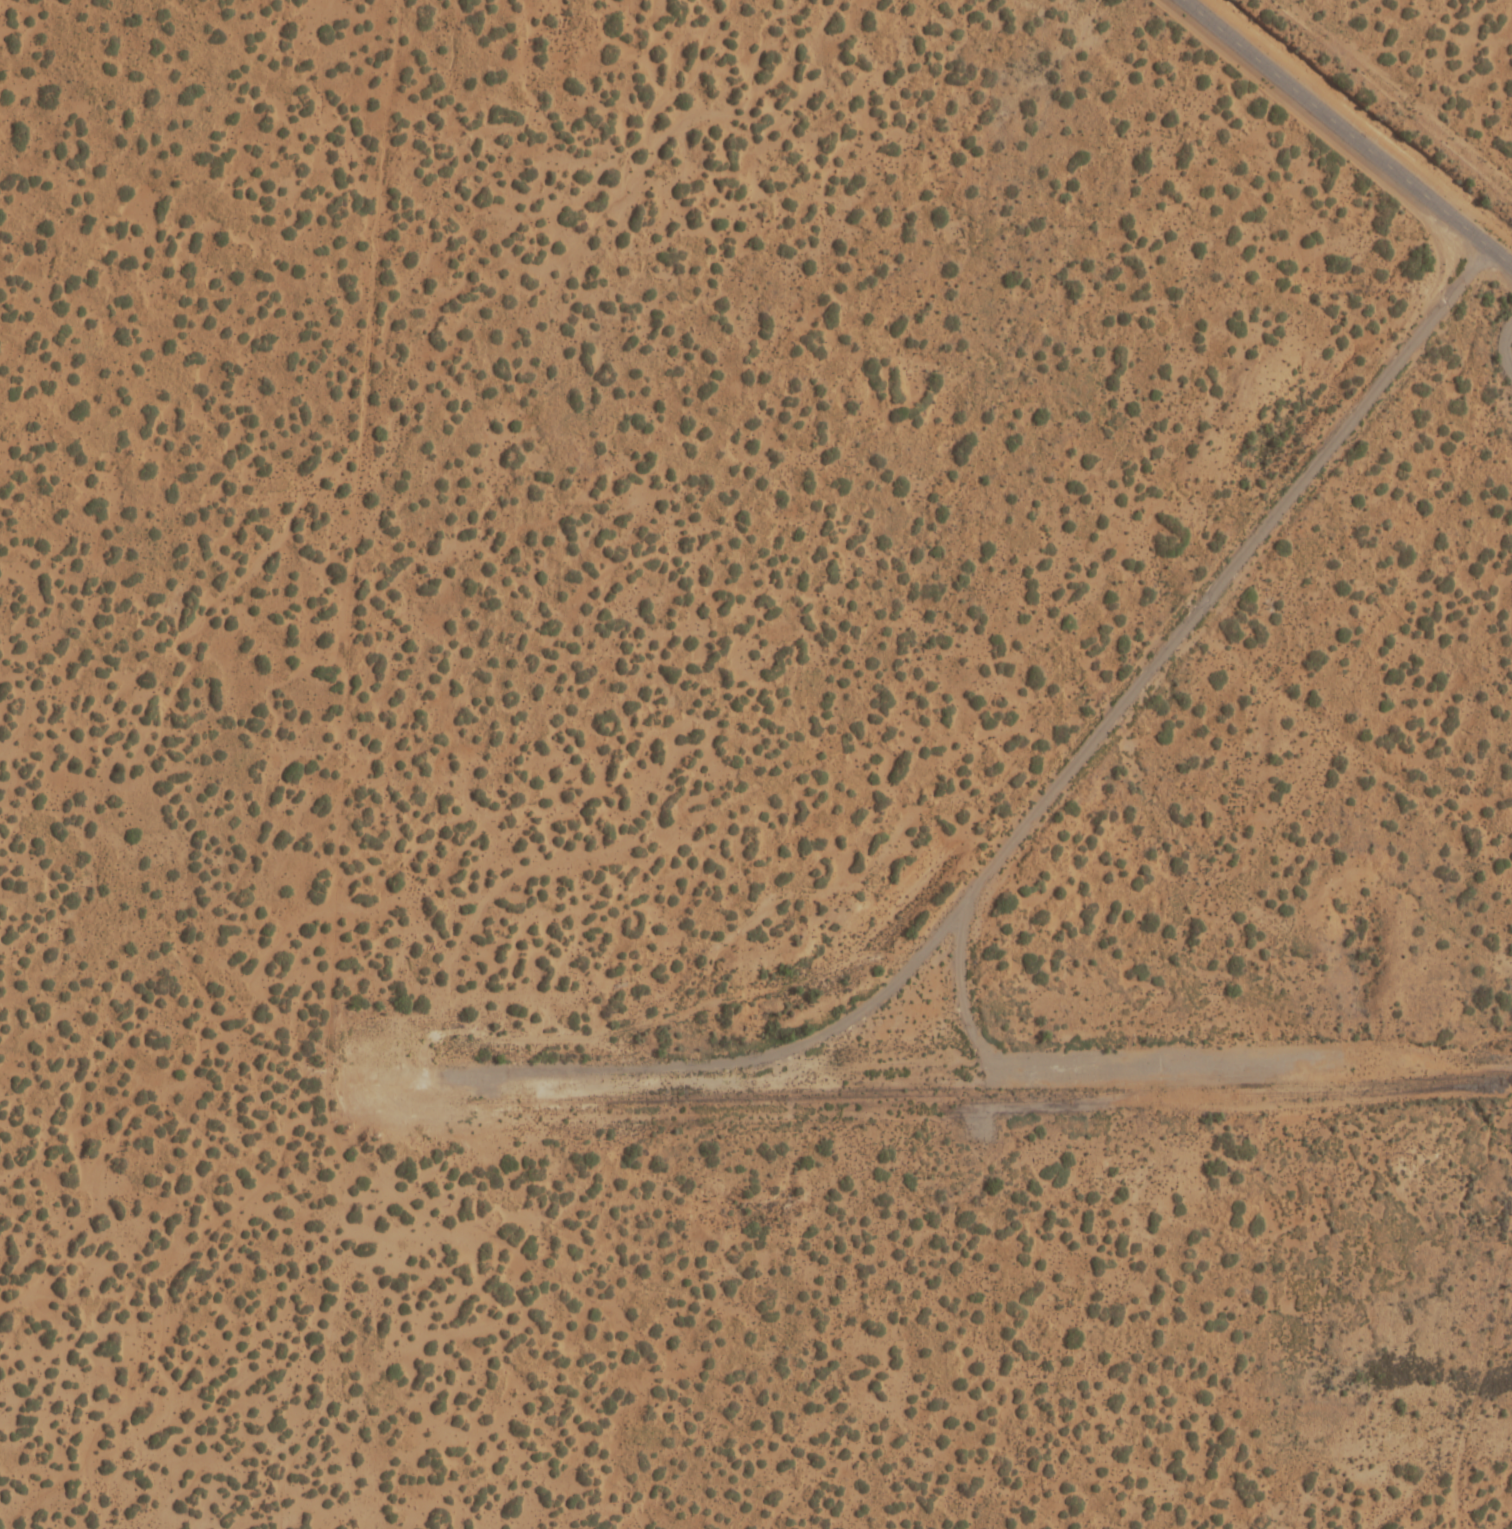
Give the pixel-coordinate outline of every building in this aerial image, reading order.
[(624,786),(627,795),(639,790),(636,782),(624,786)]
